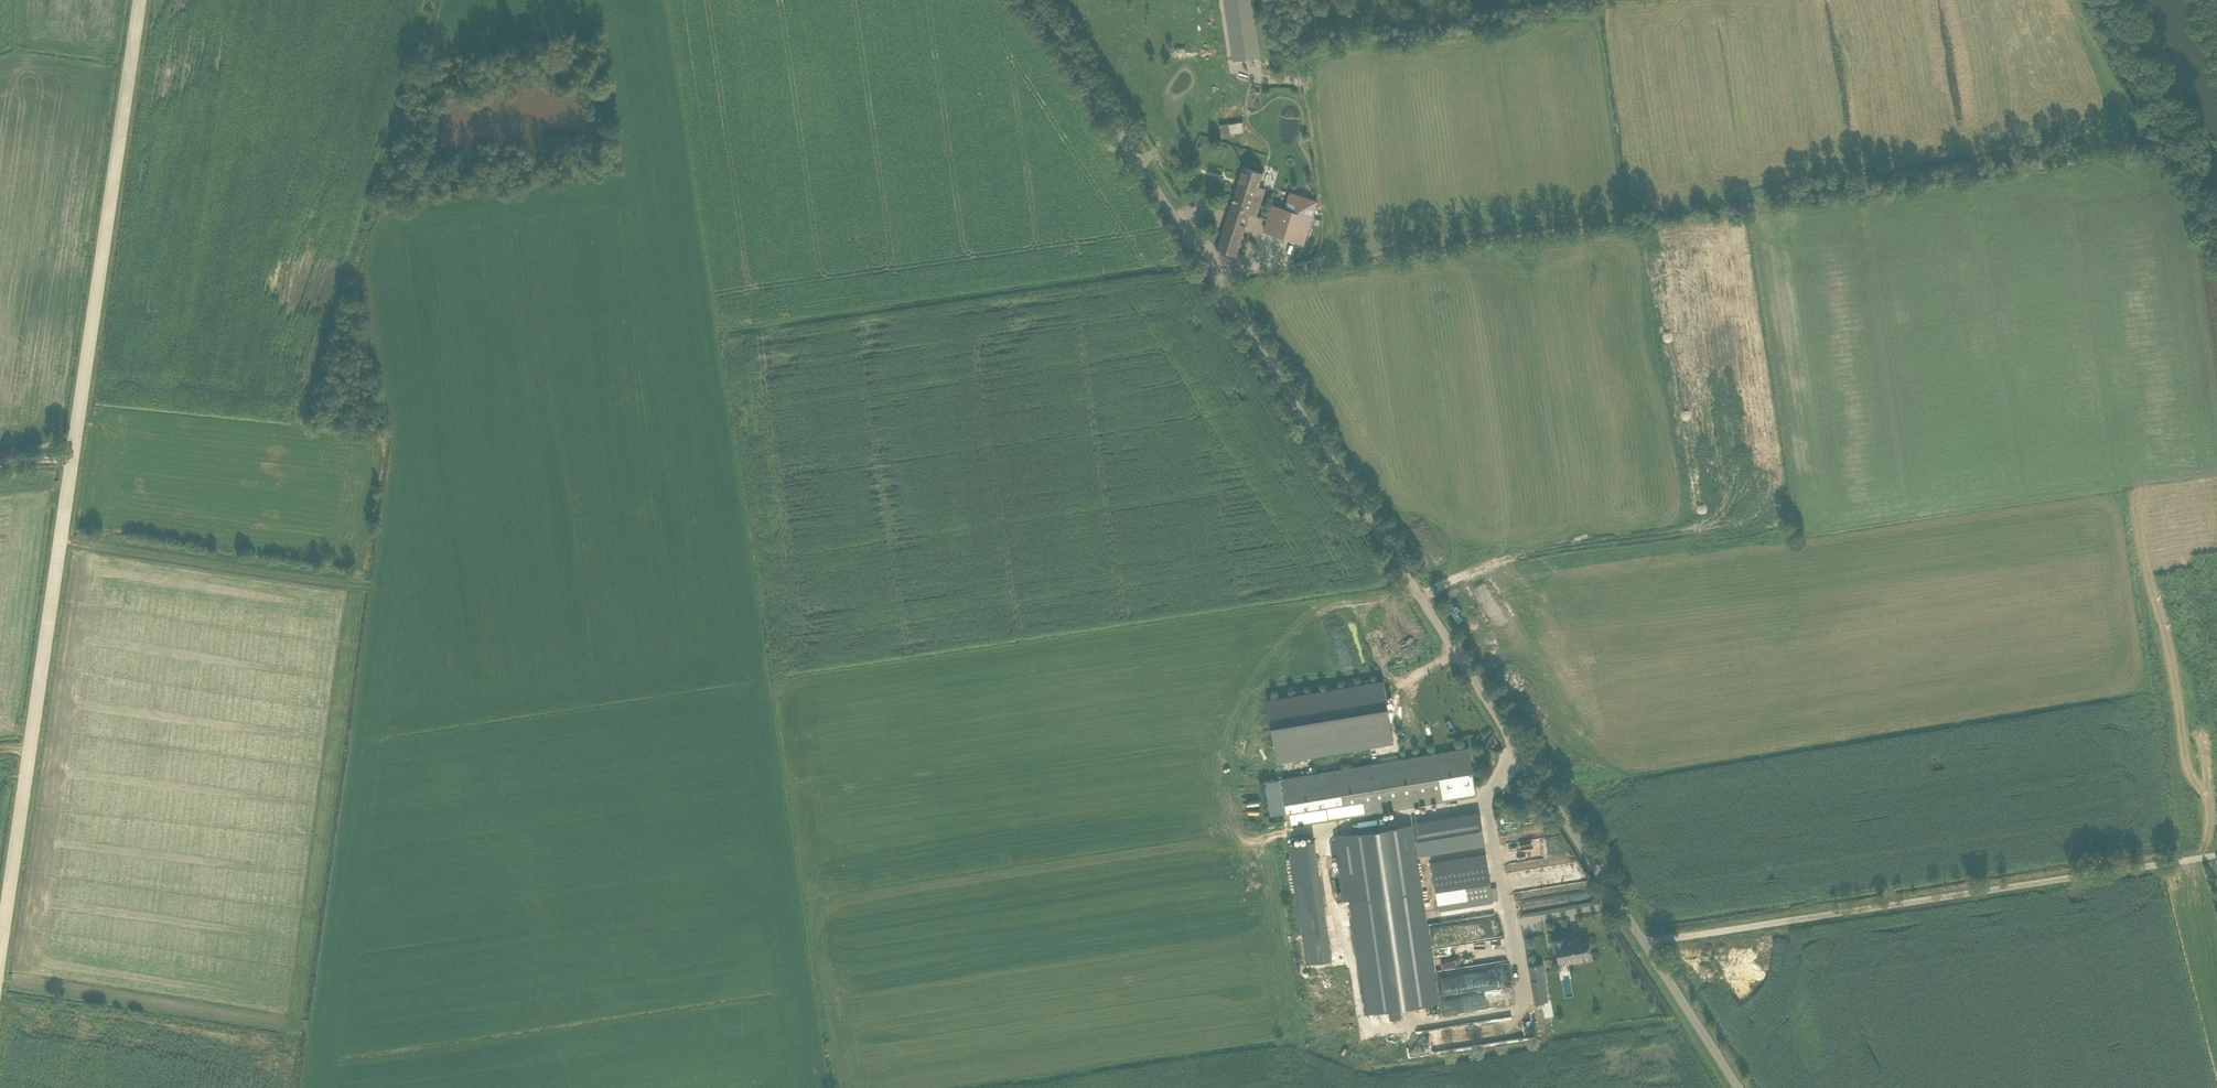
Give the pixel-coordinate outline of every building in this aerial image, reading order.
[(1244,132),(1242,123),(1229,125),(1229,124),(1219,125),(1221,139),(1231,137),(1231,134),(1244,132)] [(1977,176),(1987,175),(1986,166),(1976,167),(1977,176)] [(1217,250),(1236,256),(1249,214),(1257,217),(1266,189),(1259,187),(1263,173),(1244,167),(1217,250)] [(1272,205),(1264,232),(1304,245),(1318,201),(1290,192),(1284,209),(1272,205)] [(1383,680),(1268,699),(1279,762),(1392,744),(1383,680)] [(1289,828),(1477,796),(1468,748),(1281,781),(1289,828)] [(1271,815),(1284,813),(1278,780),(1265,782),(1271,815)] [(1486,845),(1480,813),(1413,823),(1413,824),(1418,855),(1486,845)] [(1413,824),(1340,835),(1366,1013),(1389,1010),(1390,1019),(1400,1017),(1400,1009),(1438,1003),(1421,890),(1397,893),(1395,888),(1421,884),(1413,824)] [(1432,862),(1440,910),(1494,901),(1486,853),(1432,862)] [(1474,965),(1505,961),(1497,912),(1438,921),(1441,944),(1445,944),(1446,951),(1448,950),(1451,970),(1474,967),(1474,965)] [(1569,961),(1583,959),(1583,957),(1592,955),(1590,942),(1580,943),(1580,939),(1568,941),(1567,938),(1551,940),(1553,952),(1557,952),(1558,961),(1568,960),(1569,961)] [(1527,966),(1536,1003),(1551,999),(1542,962),(1527,966)]
